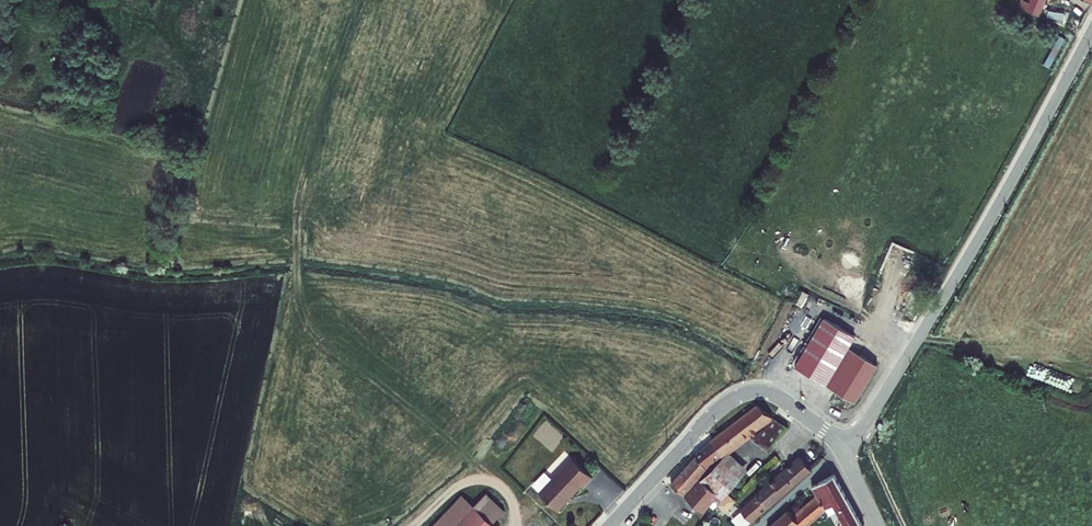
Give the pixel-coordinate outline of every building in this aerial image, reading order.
[(1032,7),(1045,12),(1051,0),(1036,0),(1032,7)] [(796,368),(827,387),(849,350),(856,339),(825,320),(796,368)] [(856,404),(878,367),(849,350),(827,387),(856,404)] [(761,405),(718,434),(724,440),(717,446),(720,451),(714,456),(718,460),(773,417),(761,405)] [(777,421),(752,438),(763,448),(786,431),(777,421)] [(724,440),(718,434),(695,450),(701,455),(675,482),(705,512),(722,494),(706,479),(722,463),(718,460),(714,456),(720,451),(717,446),(724,440)] [(602,463),(581,445),(562,467),(550,481),(568,498),(591,472),(593,473),(602,463)] [(810,470),(798,457),(739,511),(750,523),(810,470)] [(550,481),(562,467),(556,462),(544,477),(550,481)] [(744,482),(722,463),(706,479),(722,494),(725,498),(744,482)] [(777,525),(778,525),(808,525),(836,503),(849,525),(864,525),(867,525),(833,474),(817,487),(821,494),(798,512),(795,509),(777,525)] [(510,507),(479,478),(468,491),(471,491),(500,518),(510,507)] [(468,491),(436,525),(492,525),(500,518),(471,491),(468,491)]
